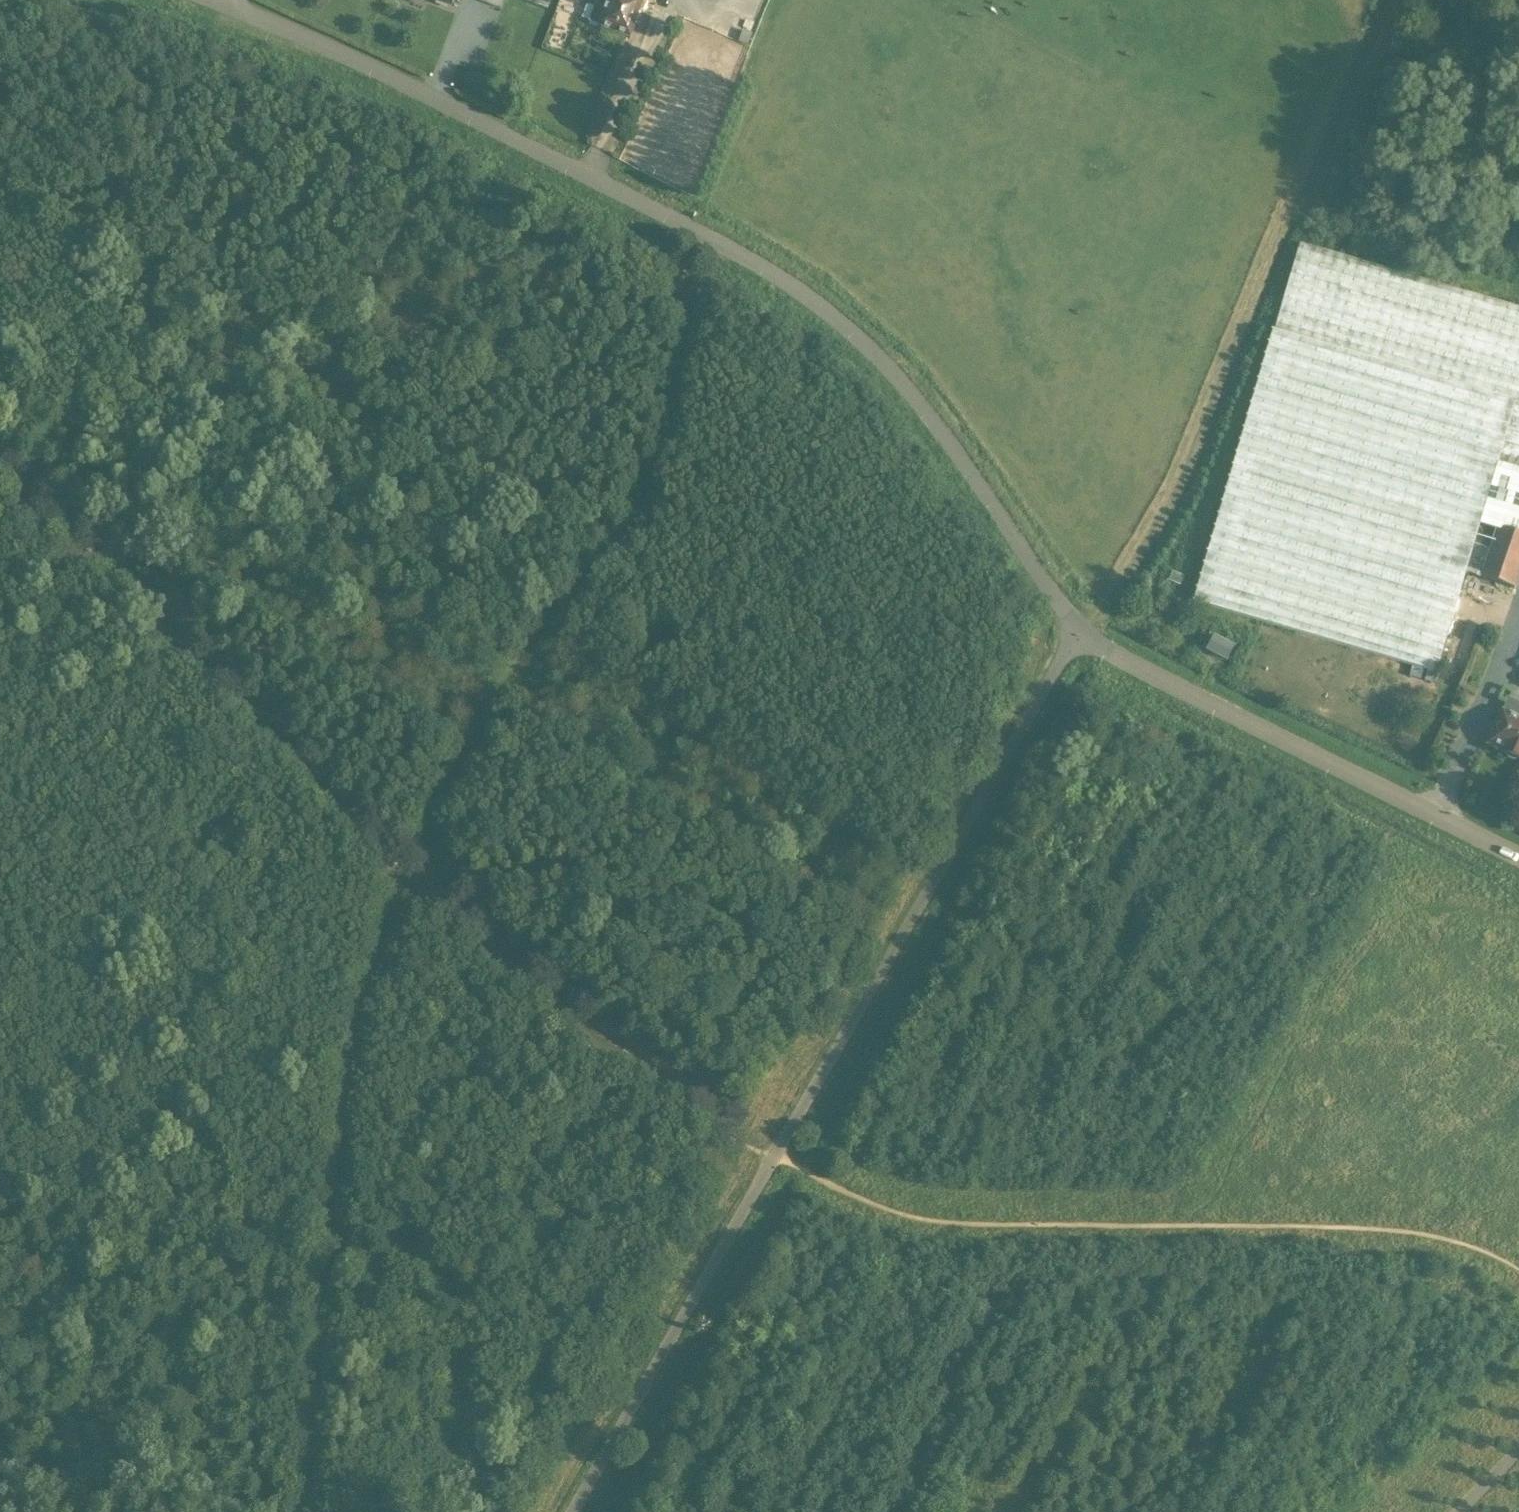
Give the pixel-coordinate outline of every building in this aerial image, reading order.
[(598,25),(598,27),(630,39),(639,15),(643,16),(648,3),(647,3),(648,0),(608,0),(604,10),(595,6),(589,22),(598,25)] [(1497,526),(1518,534),(1518,308),(1299,244),(1295,242),(1270,329),(1272,330),(1194,601),(1437,672),(1479,526),(1495,531),(1497,526)] [(1497,526),(1495,531),(1480,577),(1515,589),(1518,577),(1518,534),(1497,526)] [(1213,635),(1205,650),(1227,661),(1235,646),(1213,635)] [(1502,751),(1502,752),(1507,754),(1508,757),(1513,759),(1516,758),(1518,760),(1518,704),(1508,699),(1503,711),(1502,711),(1487,744),(1502,751)]
